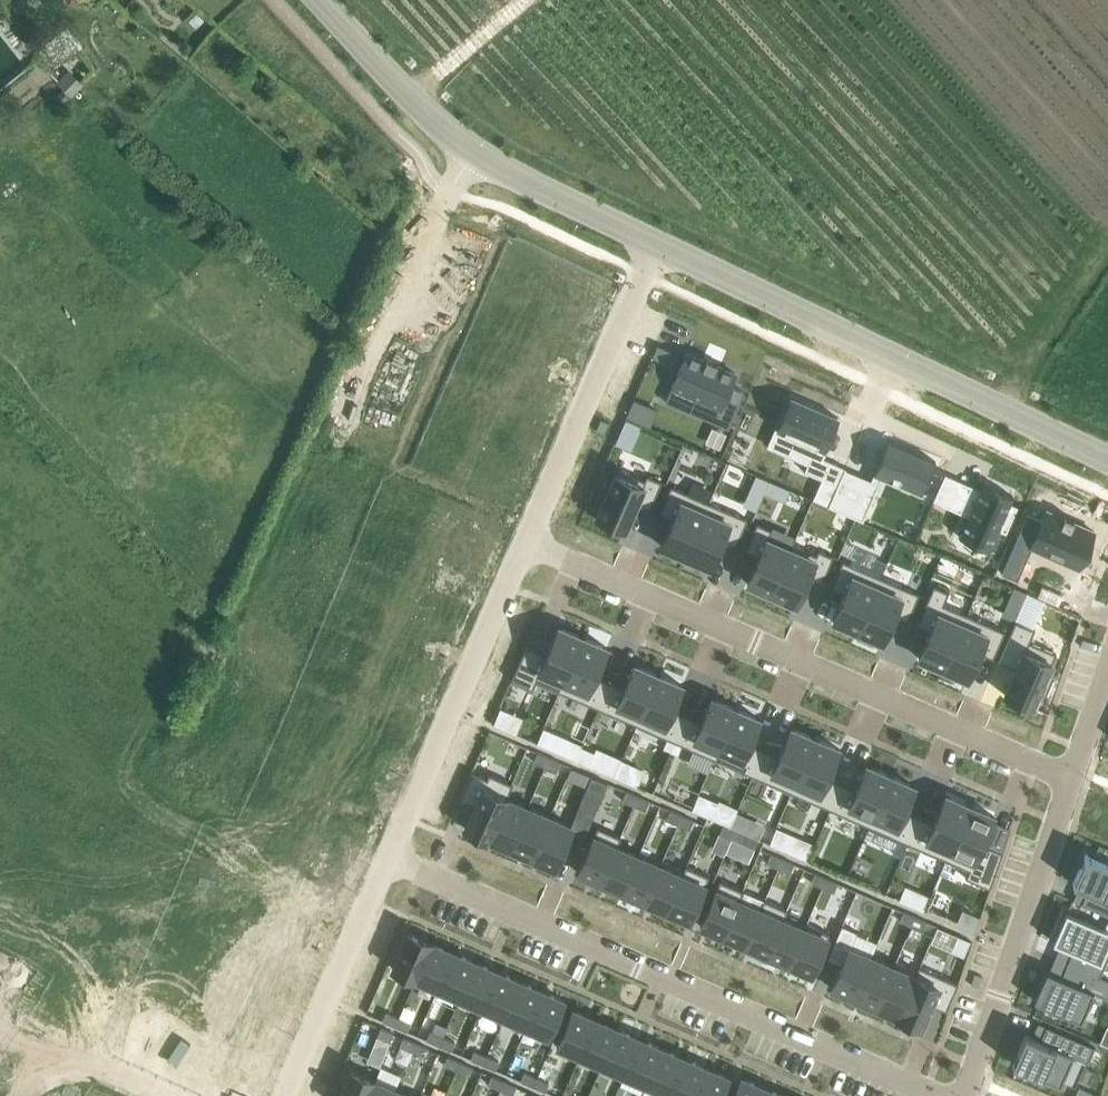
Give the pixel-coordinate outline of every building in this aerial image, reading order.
[(70,70),(59,80),(74,95),(85,85),(70,70)] [(687,352),(672,386),(696,396),(689,411),(729,428),(745,392),(731,385),(732,382),(736,373),(717,365),(718,363),(717,362),(716,365),(707,361),(708,358),(707,358),(706,360),(687,352)] [(779,427),(778,429),(796,437),(790,449),(810,458),(808,464),(804,471),(822,478),(813,498),(828,505),(845,468),(846,468),(846,467),(823,457),(820,456),(823,449),(824,447),(833,426),(838,416),(832,413),(812,405),(813,403),(812,403),(811,405),(793,397),(788,407),(779,427)] [(845,468),(828,505),(863,520),(865,517),(858,514),(869,491),(875,493),(882,476),(922,493),(922,492),(928,480),(928,478),(932,470),(936,461),(912,450),(910,454),(892,446),(893,442),(888,440),(884,449),(871,479),(846,468),(845,468)] [(603,501),(597,517),(625,529),(636,502),(650,509),(662,481),(647,474),(645,479),(618,468),(611,484),(605,482),(597,499),(603,501)] [(945,475),(934,500),(935,501),(936,500),(945,504),(957,479),(947,474),(945,473),(945,475)] [(970,485),(959,510),(969,515),(968,515),(959,536),(961,537),(962,536),(964,533),(989,544),(988,547),(988,549),(990,549),(999,529),(1006,532),(1017,507),(1018,505),(1011,502),(1014,496),(1012,495),(1011,496),(985,484),(985,483),(983,482),(980,489),(970,485)] [(671,485),(659,512),(673,518),(661,545),(686,556),(709,502),(671,485)] [(709,502),(686,556),(711,566),(722,540),(736,546),(748,518),(709,502)] [(1028,514),(1012,553),(1029,561),(1033,551),(1087,574),(1104,533),(1049,509),(1044,520),(1028,514)] [(757,522),(745,550),(759,556),(747,582),(772,593),(791,549),(790,548),(768,539),(772,529),(757,522)] [(791,549),(772,593),(796,604),(808,577),(822,583),(834,556),(818,549),(816,554),(792,543),(790,548),(791,549)] [(843,559),(830,587),(844,593),(833,620),(857,630),(881,576),(843,559)] [(881,576),(857,630),(882,641),(894,614),(908,620),(920,593),(881,576)] [(934,585),(916,624),(930,630),(919,657),(943,668),(967,614),(944,604),(949,591),(934,585)] [(967,614),(943,668),(968,678),(979,652),(993,658),(1005,630),(967,614)] [(1015,620),(998,660),(1016,668),(1005,694),(1033,706),(1039,691),(1046,694),(1053,677),(1047,674),(1056,652),(1030,641),(1035,629),(1015,620)] [(527,644),(511,679),(533,689),(536,681),(559,691),(583,637),(558,626),(547,653),(527,644)] [(583,637),(559,691),(598,708),(610,680),(596,674),(607,647),(583,637)] [(610,680),(598,708),(637,724),(658,674),(634,664),(624,686),(610,680)] [(658,674),(637,724),(675,741),(687,714),(673,708),(683,685),(658,674)] [(687,714),(675,741),(714,758),(736,708),(711,697),(701,720),(687,714)] [(736,708),(714,758),(738,768),(753,775),(765,747),(751,741),(760,719),(736,708)] [(765,747),(753,775),(791,792),(815,738),(790,727),(779,754),(765,747)] [(815,738),(791,792),(830,809),(842,781),(828,775),(840,748),(815,738)] [(538,752),(534,761),(546,766),(550,757),(538,752)] [(550,757),(546,766),(557,771),(561,762),(550,757)] [(842,781),(830,809),(869,825),(891,775),(866,765),(856,787),(842,781)] [(472,771),(460,798),(475,805),(465,828),(488,838),(506,797),(507,798),(513,783),(489,772),(487,777),(472,771)] [(891,775),(869,825),(907,842),(919,815),(905,809),(915,786),(891,775)] [(550,816),(532,857),(555,867),(570,833),(584,838),(608,783),(592,776),(570,825),(550,816)] [(627,791),(623,799),(634,805),(638,795),(627,791)] [(919,815),(907,842),(946,859),(970,805),(945,794),(934,821),(919,815)] [(638,795),(634,805),(645,810),(650,800),(638,795)] [(506,797),(488,838),(510,847),(528,807),(507,798),(506,797)] [(970,805),(946,859),(969,869),(966,877),(990,888),(1003,851),(983,842),(994,816),(970,805)] [(528,807),(510,847),(532,857),(550,816),(528,807)] [(671,810),(667,819),(678,824),(682,815),(671,810)] [(682,815),(678,824),(690,829),(694,819),(682,815)] [(724,824),(720,833),(732,838),(736,829),(724,824)] [(597,826),(578,871),(601,881),(616,846),(617,846),(621,836),(597,826)] [(776,828),(770,843),(785,850),(792,834),(776,828)] [(736,829),(732,838),(743,843),(747,834),(736,829)] [(616,846),(601,881),(623,891),(638,855),(617,846),(616,846)] [(771,853),(767,863),(779,868),(783,858),(771,853)] [(1073,883),(1079,885),(1088,889),(1081,903),(1107,915),(1107,862),(1086,853),(1073,883)] [(638,855),(623,891),(645,901),(660,865),(659,864),(638,855)] [(783,858),(779,868),(790,873),(794,863),(783,858)] [(660,865),(645,901),(667,910),(685,870),(684,869),(661,860),(659,864),(660,865)] [(685,870),(667,910),(690,920),(710,875),(686,864),(684,869),(685,870)] [(815,873),(811,882),(823,887),(827,877),(815,873)] [(827,877),(823,887),(834,892),(838,882),(827,877)] [(720,879),(700,925),(723,935),(739,899),(740,899),(744,890),(720,879)] [(761,909),(745,944),(767,954),(785,913),(786,914),(788,909),(764,898),(760,908),(761,909)] [(739,899),(723,935),(745,944),(761,909),(760,908),(740,899),(739,899)] [(904,911),(900,920),(911,925),(915,916),(904,911)] [(963,911),(957,924),(975,932),(979,918),(963,911)] [(1053,941),(1060,944),(1073,950),(1067,963),(1100,976),(1107,958),(1107,929),(1066,911),(1053,941)] [(785,913),(767,954),(789,963),(807,923),(786,914),(785,913)] [(915,916),(911,925),(923,930),(927,921),(915,916)] [(807,923),(789,963),(812,973),(830,933),(807,923)] [(408,932),(392,968),(416,978),(431,942),(408,932)] [(431,942),(416,978),(438,988),(453,952),(431,942)] [(849,946),(831,987),(854,997),(872,956),(849,946)] [(453,952),(438,988),(459,997),(475,961),(453,952)] [(872,956),(854,997),(876,1007),(894,966),(893,965),(872,956)] [(475,961),(459,997),(482,1007),(497,971),(475,961)] [(894,966),(876,1007),(898,1016),(918,971),(917,970),(895,961),(893,965),(894,966)] [(1034,1000),(1081,1020),(1093,992),(1107,998),(1107,979),(1100,976),(1067,963),(1061,976),(1049,971),(1047,970),(1034,1000)] [(918,971),(898,1016),(921,1026),(931,1003),(946,1010),(958,982),(919,965),(917,970),(918,971)] [(497,971),(482,1007),(504,1016),(519,981),(497,971)] [(519,981),(504,1016),(526,1026),(541,990),(519,981)] [(541,990),(526,1026),(549,1036),(564,1000),(541,990)] [(572,1009),(557,1045),(580,1055),(595,1019),(572,1009)] [(204,1010),(190,1046),(236,1065),(251,1029),(204,1010)] [(386,1012),(383,1020),(395,1025),(399,1017),(386,1012)] [(399,1017),(395,1025),(407,1031),(411,1022),(399,1017)] [(595,1019),(580,1055),(602,1064),(617,1029),(595,1019)] [(1019,1047),(1013,1063),(1060,1083),(1072,1055),(1088,1062),(1095,1046),(1046,1025),(1040,1039),(1032,1036),(1025,1033),(1019,1047)] [(381,1027),(378,1035),(390,1041),(394,1033),(381,1027)] [(617,1029),(602,1064),(624,1074),(639,1038),(617,1029)] [(430,1031),(427,1039),(439,1045),(443,1036),(430,1031)] [(443,1036),(439,1045),(451,1050),(455,1042),(443,1036)] [(404,1037),(400,1045),(412,1051),(416,1042),(404,1037)] [(639,1038),(624,1074),(646,1084),(661,1048),(639,1038)] [(416,1042),(412,1051),(425,1056),(428,1047),(416,1042)] [(174,1083),(205,1095),(224,1095),(236,1065),(190,1046),(174,1083)] [(661,1048),(646,1084),(668,1093),(684,1057),(661,1048)] [(474,1050),(471,1058),(483,1064),(487,1055),(474,1050)] [(487,1055),(483,1064),(496,1069),(499,1061),(487,1055)] [(448,1056),(444,1064),(456,1070),(460,1061),(448,1056)] [(668,1093),(675,1095),(693,1095),(706,1067),(684,1057),(668,1093)] [(460,1061),(456,1070),(469,1075),(472,1067),(460,1061)] [(693,1095),(721,1095),(729,1077),(706,1067),(693,1095)] [(339,1095),(366,1095),(373,1080),(350,1069),(339,1095)] [(524,1072),(521,1080),(533,1085),(537,1077),(524,1072)] [(492,1075),(488,1083),(501,1089),(504,1080),(492,1075)] [(537,1077),(533,1085),(546,1091),(549,1082),(537,1077)] [(732,1095),(760,1095),(764,1087),(741,1077),(732,1095)] [(366,1095),(392,1095),(395,1089),(373,1080),(366,1095)] [(504,1080),(501,1089),(513,1094),(517,1086),(504,1080)] [(760,1095),(785,1095),(764,1087),(760,1095)]
